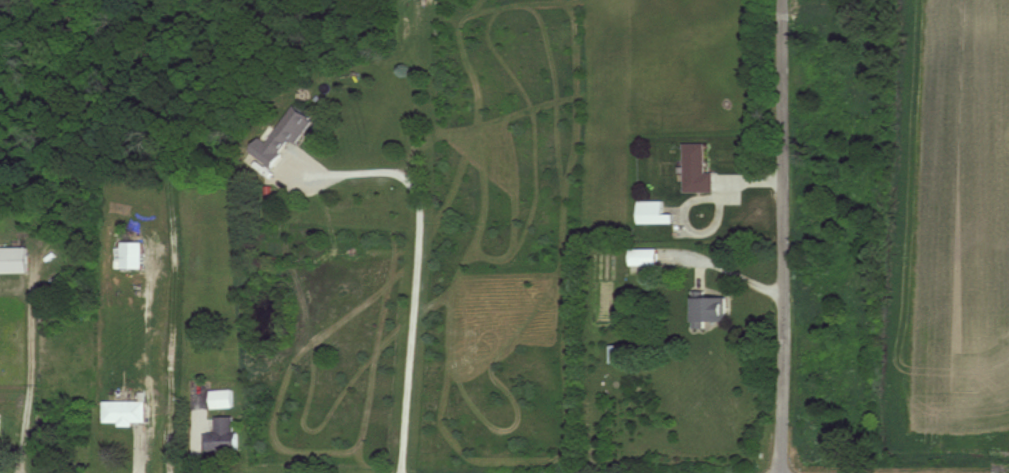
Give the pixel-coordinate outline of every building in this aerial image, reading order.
[(296,145),(313,119),(292,105),(266,144),(279,153),(288,140),(296,145)] [(683,193),(713,193),(713,173),(706,173),(706,144),(683,144),(683,193)] [(0,248),(0,274),(27,274),(27,248),(0,248)] [(657,249),(630,249),(630,266),(657,266),(657,249)] [(694,298),(694,328),(705,328),(705,323),(726,323),(726,298),(694,298)] [(232,390),(210,390),(210,409),(232,409),(232,390)] [(145,401),(102,401),(102,424),(145,424),(145,401)] [(208,432),(208,452),(235,452),(235,417),(214,417),(214,432),(208,432)]
